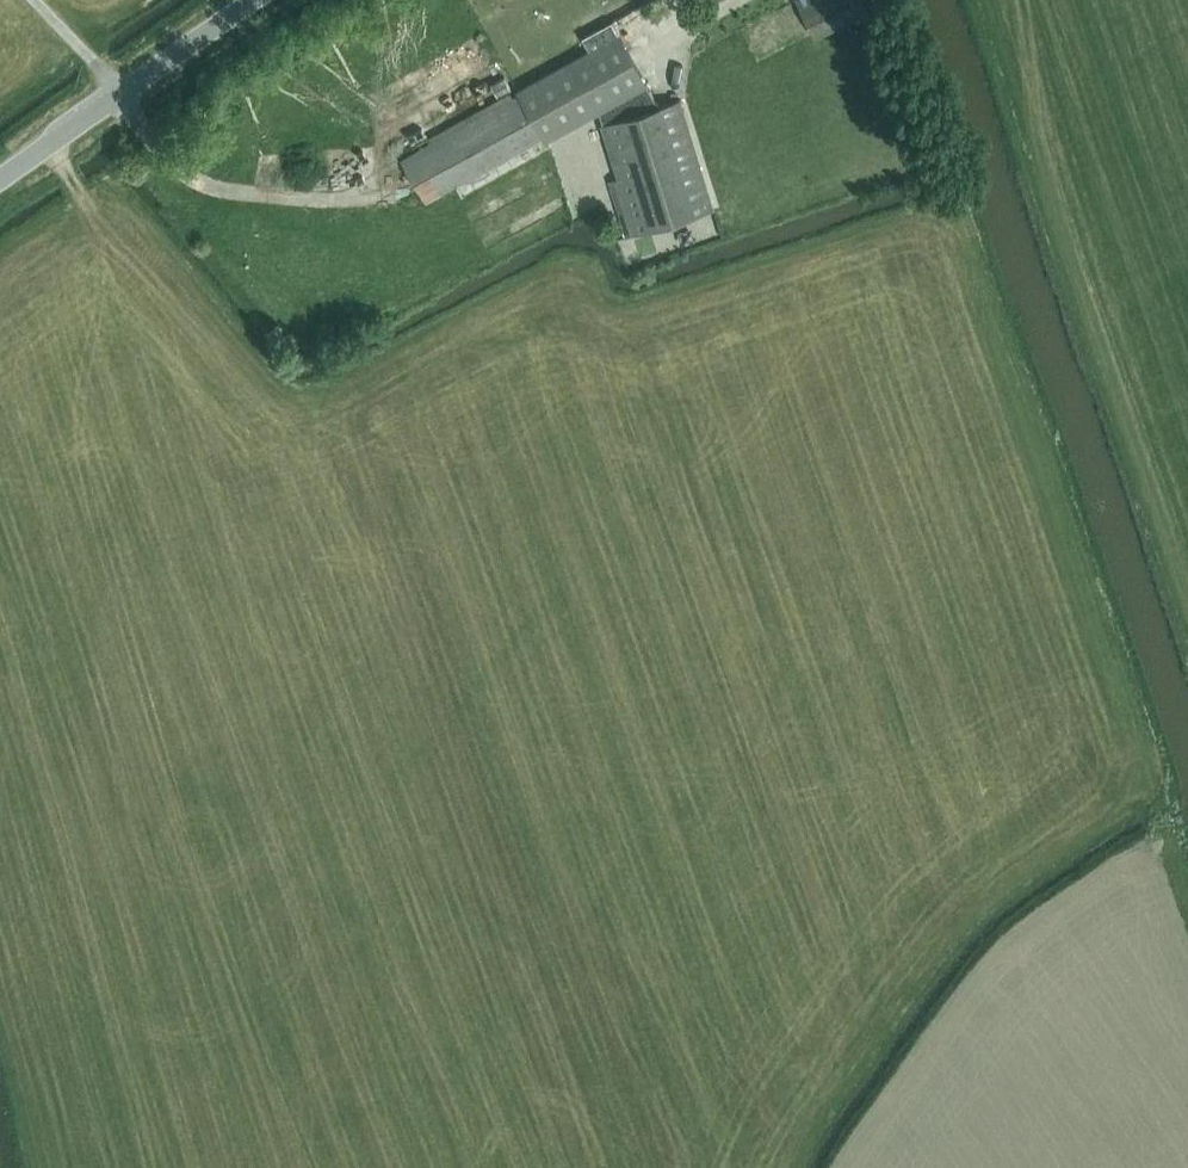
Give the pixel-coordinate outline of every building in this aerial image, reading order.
[(869,11),(863,0),(796,0),(814,37),(869,11)] [(713,208),(681,97),(660,105),(613,21),(584,37),(591,49),(518,89),(520,93),(514,97),(511,92),(413,146),(416,151),(403,159),(427,201),(456,184),(463,196),(552,148),(548,140),(596,113),(600,125),(599,125),(617,178),(608,181),(626,237),(713,208)]
